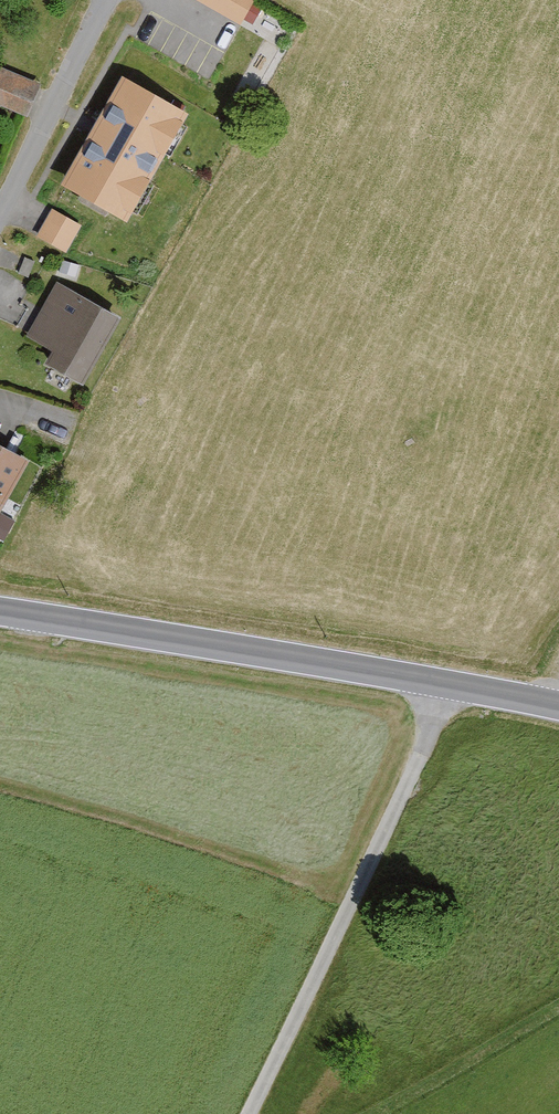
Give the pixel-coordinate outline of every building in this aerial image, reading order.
[(240,27),(256,0),(193,0),(240,27)] [(27,119),(41,86),(0,69),(0,108),(27,119)] [(188,117),(121,79),(60,188),(127,226),(188,117)] [(36,237),(66,254),(82,227),(52,210),(36,237)] [(132,314),(59,278),(30,335),(57,348),(52,359),(98,382),(132,314)] [(0,436),(0,518),(7,522),(42,458),(0,436)]
